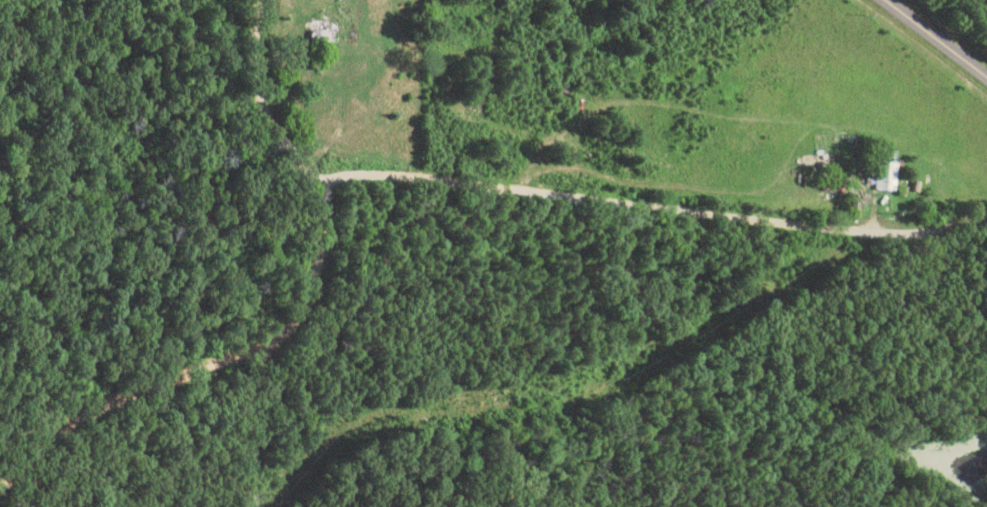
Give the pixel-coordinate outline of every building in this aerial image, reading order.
[(339,44),(339,22),(314,22),(314,44),(339,44)] [(880,193),(901,193),(901,164),(880,164),(880,193)]
